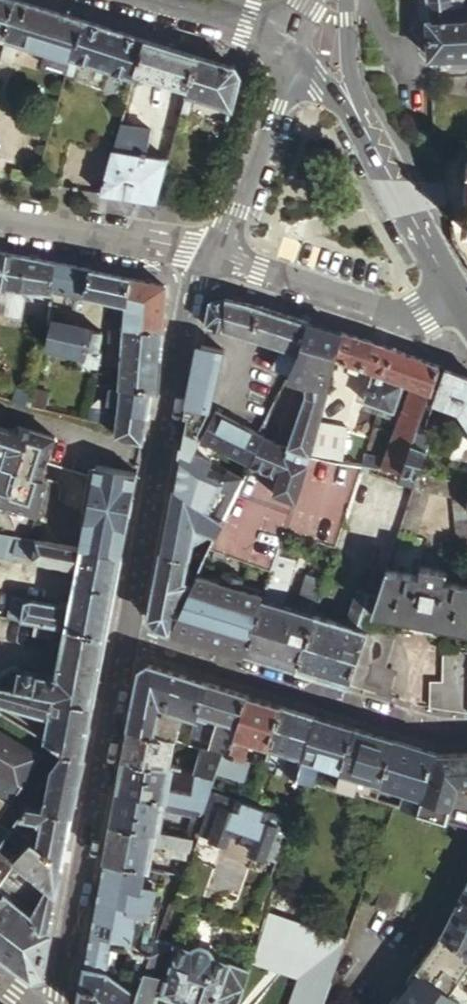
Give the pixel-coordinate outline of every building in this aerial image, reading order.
[(83,20),(19,0),(16,0),(5,39),(0,60),(0,65),(11,68),(18,43),(46,52),(42,66),(67,74),(83,20)] [(5,39),(16,0),(0,0),(0,38),(5,39)] [(426,21),(466,19),(466,4),(463,4),(452,5),(452,0),(425,0),(426,21)] [(426,21),(428,56),(466,56),(466,19),(426,21)] [(134,73),(144,39),(83,20),(67,74),(64,81),(74,85),(81,62),(119,74),(113,94),(127,98),(134,73)] [(199,56),(144,39),(134,73),(189,90),(199,56)] [(234,67),(199,56),(189,90),(188,93),(196,95),(232,107),(240,76),(234,67)] [(196,95),(188,93),(183,110),(191,113),(196,95)] [(127,98),(113,94),(113,96),(113,98),(114,103),(119,108),(123,110),(127,98)] [(176,135),(183,110),(163,107),(155,132),(176,135)] [(100,193),(156,202),(167,164),(169,159),(150,153),(155,132),(118,126),(100,193)] [(216,172),(167,164),(156,202),(199,208),(209,202),(216,172)] [(2,252),(0,262),(0,309),(22,313),(26,297),(33,298),(35,291),(51,294),(52,285),(54,261),(2,252)] [(90,269),(54,261),(52,285),(58,286),(57,293),(84,298),(85,292),(90,269)] [(130,277),(90,269),(85,292),(128,301),(130,277)] [(164,285),(130,277),(128,301),(127,316),(115,315),(115,324),(119,325),(119,330),(127,330),(127,324),(161,327),(164,291),(164,285)] [(209,302),(204,325),(248,339),(256,305),(225,298),(209,302)] [(274,369),(287,373),(288,373),(308,322),(256,305),(248,339),(281,349),(274,369)] [(105,331),(52,319),(46,343),(89,354),(87,362),(102,366),(102,365),(105,351),(101,350),(105,331)] [(288,373),(287,373),(285,379),(308,385),(291,448),(268,437),(253,464),(253,465),(279,476),(273,491),(295,499),(311,451),(319,422),(319,420),(334,359),(341,332),(308,322),(288,373)] [(119,325),(115,324),(113,346),(125,347),(125,357),(159,360),(161,327),(127,324),(127,330),(119,330),(119,325)] [(384,345),(341,332),(334,359),(375,371),(384,345)] [(201,344),(184,431),(196,436),(211,410),(223,348),(201,344)] [(413,356),(384,345),(375,371),(364,400),(367,401),(391,410),(392,411),(403,382),(413,356)] [(124,367),(122,385),(152,390),(157,391),(159,360),(125,357),(125,347),(113,346),(112,366),(124,367)] [(438,365),(413,356),(403,382),(411,385),(384,457),(374,455),(372,459),(368,459),(367,464),(401,470),(411,442),(439,365),(438,365)] [(433,400),(460,410),(466,421),(466,376),(445,368),(433,400)] [(29,399),(43,403),(47,386),(33,383),(31,391),(29,399)] [(147,412),(152,390),(122,385),(120,407),(147,412)] [(29,399),(31,391),(15,386),(12,394),(29,399)] [(388,418),(391,410),(367,401),(364,409),(388,418)] [(144,426),(147,412),(120,407),(115,436),(142,439),(144,426)] [(205,441),(253,464),(268,437),(219,414),(205,441)] [(319,422),(311,451),(341,456),(341,455),(347,428),(319,422)] [(21,515),(23,510),(36,515),(47,481),(43,480),(57,439),(20,426),(12,430),(0,426),(0,507),(21,515)] [(340,459),(361,463),(362,458),(363,458),(369,434),(347,428),(341,455),(341,456),(340,459)] [(411,442),(401,470),(418,473),(419,471),(426,449),(411,442)] [(181,451),(174,487),(209,506),(214,478),(209,476),(212,460),(181,451)] [(120,555),(136,472),(95,464),(79,547),(120,555)] [(418,473),(399,531),(414,536),(429,491),(452,496),(454,545),(466,543),(466,484),(418,473)] [(174,487),(162,550),(189,555),(195,524),(211,532),(209,536),(214,539),(226,515),(209,506),(174,487)] [(79,547),(0,533),(0,557),(20,562),(21,555),(33,557),(37,562),(76,569),(69,606),(31,599),(23,600),(10,598),(6,616),(35,621),(105,634),(120,555),(79,547)] [(155,624),(171,629),(199,568),(204,558),(189,555),(162,550),(150,615),(155,624)] [(296,667),(313,615),(325,578),(307,572),(296,607),(280,602),(295,557),(277,552),(265,588),(244,652),(296,667)] [(171,629),(244,652),(265,588),(241,581),(244,570),(223,563),(219,574),(199,568),(171,629)] [(415,564),(413,573),(421,575),(422,565),(415,564)] [(441,578),(434,577),(435,568),(422,565),(421,575),(413,573),(386,568),(377,596),(372,611),(466,629),(466,583),(441,578)] [(442,569),(435,568),(434,577),(441,578),(442,569)] [(296,667),(349,683),(357,657),(368,624),(372,611),(377,596),(357,591),(346,624),(313,615),(296,667)] [(105,634),(35,621),(32,634),(51,638),(52,634),(63,636),(56,676),(11,666),(0,674),(0,685),(92,703),(105,634)] [(372,662),(363,688),(387,695),(394,670),(383,666),(394,632),(368,624),(357,657),(372,662)] [(445,646),(444,682),(432,681),(430,706),(454,709),(455,682),(466,682),(466,647),(445,646)] [(349,683),(363,688),(372,662),(357,657),(349,683)] [(139,670),(128,727),(168,738),(173,722),(193,728),(206,683),(147,665),(139,670)] [(466,711),(466,682),(455,682),(454,709),(466,711)] [(221,754),(229,757),(248,695),(247,695),(206,683),(193,728),(188,744),(198,748),(221,754)] [(82,756),(92,704),(92,703),(0,685),(0,706),(48,716),(44,740),(63,750),(82,756)] [(246,740),(267,746),(280,705),(248,695),(229,757),(221,754),(214,773),(239,780),(245,762),(240,760),(246,740)] [(280,705),(267,746),(263,758),(287,766),(284,774),(295,777),(315,716),(280,705)] [(295,777),(309,781),(317,762),(339,769),(355,728),(315,716),(295,777)] [(173,740),(168,738),(128,727),(122,758),(167,767),(173,740)] [(395,740),(355,728),(339,769),(332,787),(349,792),(353,782),(356,774),(380,780),(395,740)] [(2,765),(0,769),(0,795),(10,801),(41,755),(0,730),(0,763),(2,765)] [(434,752),(395,740),(380,780),(401,787),(394,804),(413,809),(434,752)] [(195,773),(212,777),(214,773),(221,754),(198,748),(194,773),(195,773)] [(71,814),(82,756),(63,750),(51,767),(45,806),(71,814)] [(413,809),(446,819),(459,783),(466,783),(466,752),(434,752),(413,809)] [(122,758),(116,789),(201,809),(212,777),(195,773),(191,795),(166,789),(170,768),(167,767),(122,758)] [(353,782),(349,792),(373,798),(376,789),(353,782)] [(116,789),(110,822),(158,833),(162,812),(191,819),(197,820),(201,809),(116,789)] [(213,794),(198,836),(222,843),(226,829),(255,839),(251,853),(274,861),(288,819),(213,794)] [(62,864),(71,814),(45,806),(35,803),(29,801),(19,815),(36,820),(40,828),(37,846),(62,864)] [(197,820),(191,819),(187,832),(192,833),(197,820)] [(20,824),(15,821),(12,826),(16,830),(20,824)] [(110,822),(103,861),(148,870),(153,845),(168,848),(167,852),(184,856),(190,840),(158,833),(110,822)] [(1,892),(50,929),(62,864),(37,846),(16,830),(12,826),(5,836),(17,846),(26,849),(17,863),(19,864),(16,869),(0,857),(0,892),(1,892)] [(222,843),(198,836),(174,903),(168,902),(156,937),(170,942),(183,904),(252,928),(274,861),(251,853),(255,839),(226,829),(222,843)] [(106,970),(136,991),(144,969),(156,937),(168,902),(177,877),(162,873),(148,870),(103,861),(83,965),(106,970)] [(162,873),(177,877),(179,871),(163,868),(162,873)] [(440,933),(466,955),(466,881),(440,933)] [(1,892),(0,894),(0,953),(32,977),(41,973),(50,929),(1,892)] [(458,985),(466,970),(466,955),(440,933),(398,1003),(466,1003),(466,991),(458,985)] [(170,942),(156,937),(144,969),(161,973),(155,990),(195,1003),(236,1003),(239,998),(248,970),(213,957),(210,952),(207,948),(203,946),(201,945),(197,946),(190,949),(170,942)] [(335,964),(311,955),(293,1003),(321,1003),(335,964)] [(136,991),(106,970),(83,965),(76,1003),(132,1003),(136,991)] [(132,1003),(154,1003),(152,1000),(155,990),(161,973),(144,969),(136,991),(132,1003)]
